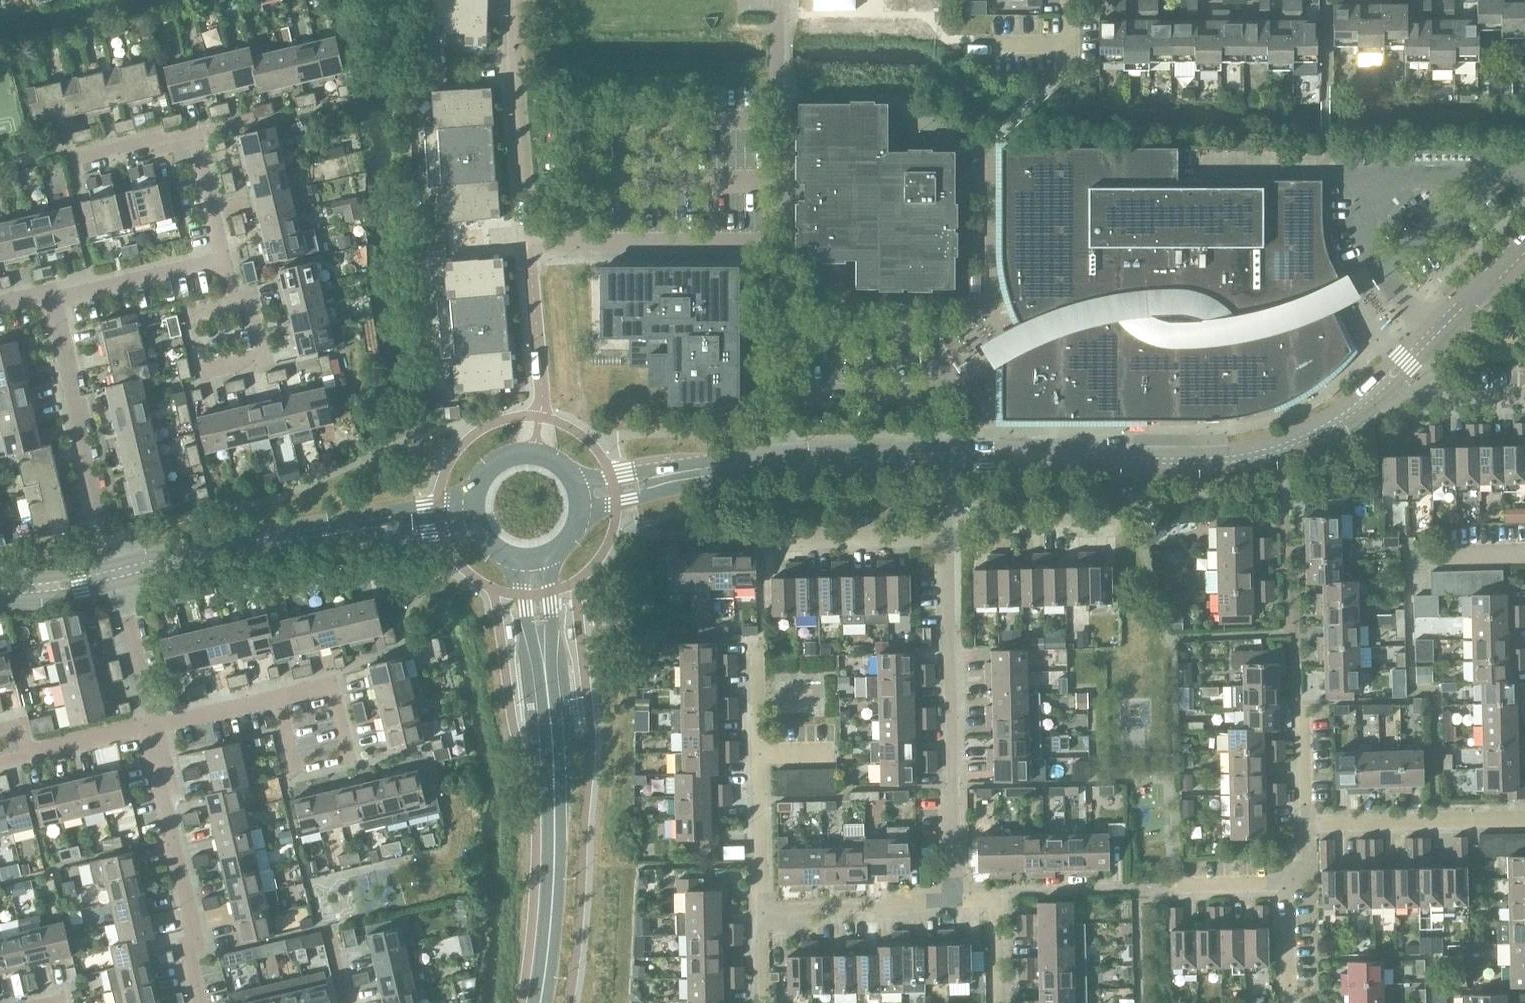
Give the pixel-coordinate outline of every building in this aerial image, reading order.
[(465,34),(465,46),(487,47),(489,0),(437,0),(435,33),(465,34)] [(814,9),(854,9),(854,0),(814,0),(814,9)] [(886,9),(934,9),(934,0),(886,0),(886,9)] [(1172,20),(1158,20),(1158,0),(1138,0),(1138,20),(1125,20),(1125,0),(1115,0),(1115,20),(1099,20),(1099,62),(1123,62),(1123,70),(1149,70),(1149,62),(1172,62),(1172,20)] [(1172,20),(1172,62),(1195,62),(1195,70),(1221,70),(1221,62),(1244,62),(1244,20),(1229,20),(1229,9),(1210,9),(1210,20),(1197,20),(1197,0),(1187,0),(1187,20),(1172,20)] [(1244,20),(1244,62),(1267,62),(1267,70),(1293,70),(1293,62),(1317,62),(1317,20),(1302,20),(1302,0),(1282,0),(1282,20),(1269,20),(1269,0),(1259,0),(1259,20),(1244,20)] [(1405,46),(1406,46),(1406,20),(1407,20),(1407,4),(1391,4),(1391,0),(1381,0),(1381,4),(1368,4),(1368,0),(1348,0),(1348,4),(1333,4),(1333,46),(1357,46),(1357,54),(1383,54),(1383,46),(1405,46)] [(1405,46),(1405,62),(1429,62),(1429,70),(1455,70),(1455,62),(1478,62),(1478,29),(1478,20),(1477,20),(1454,20),(1454,0),(1444,0),(1444,20),(1431,20),(1431,0),(1421,0),(1421,20),(1407,20),(1406,20),(1406,46),(1405,46)] [(1477,20),(1478,20),(1478,29),(1501,29),(1501,38),(1524,38),(1524,0),(1477,0),(1477,20)] [(336,37),(314,42),(324,80),(336,78),(335,74),(344,71),(336,37)] [(314,42),(293,47),(302,82),(311,80),(312,83),(324,80),(314,42)] [(250,47),(228,52),(237,91),(248,88),(247,85),(256,82),(257,82),(251,57),(253,56),(250,47)] [(293,47),(272,52),(282,90),(294,88),(293,84),(302,82),(293,47)] [(228,52),(207,57),(215,92),(224,90),(225,94),(237,91),(228,52)] [(272,52),(253,56),(251,57),(257,82),(256,82),(259,92),(269,90),(270,93),(282,90),(272,52)] [(421,68),(433,67),(432,55),(420,56),(421,68)] [(207,57),(186,62),(195,101),(207,98),(206,94),(215,92),(207,57)] [(154,59),(132,64),(142,103),(154,100),(153,96),(162,94),(154,59)] [(195,101),(186,62),(164,67),(173,102),(182,100),(183,104),(195,101)] [(132,64),(112,69),(120,104),(129,102),(130,106),(142,103),(132,64)] [(433,67),(433,78),(448,78),(447,66),(433,67)] [(112,69),(90,74),(100,113),(112,110),(111,106),(120,104),(112,69)] [(90,74),(69,79),(78,114),(87,112),(88,116),(100,113),(90,74)] [(1358,77),(1358,86),(1369,86),(1369,77),(1358,77)] [(69,79),(48,84),(58,123),(70,120),(69,116),(78,114),(69,79)] [(58,123),(48,84),(27,89),(35,124),(45,122),(46,126),(58,123)] [(338,87),(341,98),(351,96),(348,84),(338,87)] [(432,91),(434,129),(463,127),(464,147),(436,149),(437,165),(465,163),(466,183),(438,185),(441,222),(477,220),(477,219),(501,218),(498,180),(497,180),(493,125),(494,125),(492,87),(468,89),(468,88),(432,91)] [(315,92),(305,95),(307,106),(318,104),(315,92)] [(307,106),(305,95),(295,97),(298,108),(307,106)] [(228,102),(218,104),(221,116),(231,113),(228,102)] [(271,103),(262,105),(264,116),(274,114),(271,103)] [(221,116),(218,104),(207,107),(210,118),(221,116)] [(264,116),(262,105),(252,108),(254,119),(264,116)] [(181,113),(172,115),(174,127),(184,124),(181,113)] [(174,127),(172,115),(161,118),(164,129),(174,127)] [(133,118),(124,120),(126,132),(136,129),(133,118)] [(126,132),(124,120),(113,123),(116,134),(126,132)] [(239,145),(241,157),(280,148),(275,126),(240,134),(243,144),(239,145)] [(91,128),(82,130),(84,141),(94,139),(91,128)] [(84,141),(82,130),(71,133),(74,144),(84,141)] [(947,134),(799,133),(799,228),(947,228),(947,134)] [(39,140),(41,152),(51,149),(49,138),(39,140)] [(213,141),(215,151),(227,149),(224,139),(213,141)] [(342,146),(326,149),(328,158),(344,155),(342,146)] [(248,168),(250,177),(285,169),(280,148),(241,157),(244,169),(248,168)] [(1001,420),(1202,420),(1220,420),(1238,417),(1255,413),(1273,408),(1295,397),(1315,384),(1334,369),(1351,351),(1332,310),(1331,309),(1330,310),(1325,299),(1321,290),(1338,281),(1339,281),(1340,281),(1329,259),(1326,249),(1324,238),(1322,228),(1322,217),(1322,180),(1178,180),(1178,172),(1178,148),(1001,148),(1001,246),(1002,266),(1006,285),(1011,304),(1019,323),(1020,326),(1022,325),(1023,327),(1019,331),(1018,336),(1020,341),(1025,344),(1030,343),(1031,345),(1022,350),(1012,355),(1002,360),(1001,360),(1001,420)] [(153,163),(141,166),(154,222),(175,217),(167,182),(157,184),(153,163)] [(133,190),(125,192),(133,227),(154,222),(141,166),(128,169),(133,190)] [(249,187),(251,199),(290,190),(285,169),(250,177),(253,186),(249,187)] [(221,174),(223,184),(234,181),(232,171),(221,174)] [(111,173),(98,176),(112,232),(133,227),(125,192),(115,194),(111,173)] [(112,232),(98,176),(86,179),(91,199),(82,202),(90,237),(112,232)] [(234,181),(223,184),(225,194),(237,191),(234,181)] [(316,186),(308,188),(309,194),(318,192),(316,186)] [(258,210),(260,219),(295,211),(290,190),(251,199),(254,211),(258,210)] [(72,206),(51,211),(60,250),(72,247),(71,244),(81,241),(72,206)] [(51,211),(30,216),(38,251),(47,249),(48,253),(60,250),(51,211)] [(259,229),(261,241),(300,232),(295,211),(260,219),(263,228),(259,229)] [(231,216),(233,226),(244,223),(242,213),(231,216)] [(30,216),(9,221),(18,260),(30,257),(29,254),(38,251),(30,216)] [(9,221),(0,224),(0,260),(5,259),(6,263),(18,260),(9,221)] [(244,223),(233,226),(236,236),(247,233),(244,223)] [(142,232),(136,237),(138,244),(145,246),(150,242),(148,235),(142,232)] [(300,232),(261,241),(264,253),(268,252),(271,262),(305,254),(300,232)] [(349,236),(338,239),(341,249),(351,246),(349,236)] [(74,260),(77,271),(87,269),(84,257),(74,260)] [(443,261),(447,299),(475,297),(477,317),(448,319),(450,335),(478,333),(480,353),(452,355),(455,393),(491,390),(491,389),(515,387),(511,350),(510,350),(505,294),(506,294),(503,257),(479,259),(479,258),(443,261)] [(242,263),(244,273),(256,270),(253,261),(242,263)] [(278,280),(281,292),(320,283),(315,261),(280,269),(282,279),(278,280)] [(51,265),(42,267),(45,279),(54,276),(51,265)] [(601,337),(630,337),(630,366),(649,366),(649,385),(668,385),(668,404),(739,404),(739,266),(601,267),(601,337)] [(45,279),(42,267),(32,270),(34,281),(45,279)] [(256,270),(244,273),(247,283),(258,281),(256,270)] [(2,289),(12,286),(9,275),(0,277),(0,282),(2,289)] [(288,303),(290,312),(325,304),(320,283),(281,292),(284,304),(288,303)] [(288,322),(291,334),(330,325),(325,304),(290,312),(292,321),(288,322)] [(262,308),(265,318),(276,315),(274,306),(262,308)] [(99,331),(102,343),(141,334),(135,313),(100,321),(103,331),(99,331)] [(166,318),(168,328),(179,325),(177,315),(166,318)] [(276,315),(265,318),(267,328),(279,326),(276,315)] [(179,325),(168,328),(171,338),(182,335),(179,325)] [(330,325),(291,334),(294,346),(298,345),(300,355),(335,347),(330,325)] [(109,355),(111,364),(146,355),(141,334),(102,343),(105,355),(109,355)] [(26,361),(23,349),(19,350),(17,340),(0,344),(0,367),(26,361)] [(318,357),(320,367),(332,364),(329,354),(318,357)] [(109,374),(112,385),(112,386),(141,379),(151,377),(146,355),(111,364),(113,373),(109,374)] [(176,360),(178,371),(190,368),(187,357),(176,360)] [(27,383),(25,374),(29,373),(26,361),(0,367),(0,390),(27,383)] [(332,364),(320,367),(323,377),(334,374),(332,364)] [(190,368),(178,371),(181,380),(192,377),(190,368)] [(286,368),(276,370),(279,382),(288,379),(286,368)] [(279,382),(276,370),(266,373),(269,384),(279,382)] [(244,378),(234,380),(237,392),(246,389),(244,378)] [(105,397),(108,409),(146,400),(141,379),(112,386),(112,385),(106,386),(109,396),(105,397)] [(237,392),(234,380),(224,383),(226,394),(237,392)] [(36,403),(33,391),(29,392),(27,383),(0,390),(0,412),(36,403)] [(314,385),(302,388),(312,427),(333,422),(325,387),(315,389),(314,385)] [(191,391),(194,402),(204,400),(201,388),(191,391)] [(291,395),(282,397),(290,432),(312,427),(302,388),(290,391),(291,395)] [(184,391),(173,394),(176,405),(187,403),(184,391)] [(272,395),(260,398),(269,437),(290,432),(282,397),(273,399),(272,395)] [(249,405),(240,407),(248,442),(269,437),(260,398),(248,401),(249,405)] [(114,420),(116,429),(151,421),(146,400),(108,409),(110,421),(114,420)] [(2,434),(37,425),(35,416),(39,415),(36,403),(0,412),(0,423),(2,434)] [(176,405),(178,414),(189,412),(187,403),(176,405)] [(229,406),(218,408),(227,447),(248,442),(240,407),(230,410),(229,406)] [(437,408),(438,420),(461,418),(459,406),(437,408)] [(227,447),(218,408),(206,411),(207,415),(197,417),(206,452),(227,447)] [(189,412),(178,414),(181,425),(192,422),(189,412)] [(115,439),(118,451),(156,442),(151,421),(116,429),(119,438),(115,439)] [(1490,423),(1478,424),(1479,483),(1491,483),(1491,491),(1503,491),(1502,445),(1488,446),(1488,435),(1490,435),(1490,423)] [(1502,445),(1503,491),(1515,491),(1515,483),(1524,482),(1524,423),(1514,423),(1514,435),(1517,434),(1517,445),(1502,445)] [(1469,446),(1454,446),(1455,492),(1467,492),(1467,484),(1479,483),(1478,424),(1466,424),(1466,436),(1469,436),(1469,446)] [(8,455),(17,453),(17,452),(46,445),(43,433),(39,434),(37,425),(2,434),(8,455)] [(1430,425),(1430,433),(1431,484),(1432,484),(1443,484),(1444,492),(1455,492),(1454,446),(1440,447),(1440,436),(1442,436),(1442,425),(1430,425)] [(1421,455),(1407,455),(1408,501),(1420,501),(1419,493),(1432,492),(1432,484),(1431,484),(1430,433),(1418,433),(1419,445),(1421,445),(1421,455)] [(1408,501),(1407,455),(1392,456),(1392,445),(1394,445),(1394,434),(1381,434),(1383,493),(1396,493),(1396,501),(1408,501)] [(124,462),(126,471),(161,463),(156,442),(118,451),(120,463),(124,462)] [(17,452),(17,453),(22,474),(61,464),(58,452),(54,453),(51,443),(46,445),(17,452)] [(186,447),(189,456),(199,454),(197,444),(186,447)] [(199,454),(189,456),(191,466),(202,464),(199,454)] [(125,481),(127,493),(166,484),(161,463),(126,471),(128,480),(125,481)] [(22,474),(27,495),(62,486),(60,477),(63,476),(61,464),(22,474)] [(285,467),(277,469),(281,483),(288,481),(285,467)] [(278,473),(267,475),(270,485),(280,482),(278,473)] [(166,484),(127,493),(130,505),(134,504),(136,514),(171,506),(166,484)] [(27,495),(32,516),(71,506),(68,494),(64,495),(62,486),(27,495)] [(209,497),(207,487),(196,489),(198,499),(209,497)] [(71,506),(32,516),(37,537),(72,529),(70,519),(73,519),(71,506)] [(1305,509),(1306,539),(1341,538),(1340,516),(1333,516),(1333,508),(1305,509)] [(1216,526),(1217,549),(1272,547),(1272,537),(1251,537),(1251,525),(1216,526)] [(1399,546),(1399,537),(1390,537),(1390,546),(1399,546)] [(1300,561),(1341,560),(1351,560),(1351,538),(1341,538),(1306,539),(1306,550),(1300,550),(1300,561)] [(744,552),(733,552),(734,587),(756,586),(755,545),(744,546),(744,552)] [(701,553),(690,553),(691,588),(712,587),(711,546),(701,547),(701,553)] [(722,546),(711,546),(712,587),(734,587),(733,552),(722,553),(722,546)] [(691,588),(690,553),(679,554),(679,547),(659,548),(659,564),(668,564),(668,588),(691,588)] [(1217,549),(1218,570),(1252,569),(1252,558),(1272,558),(1272,547),(1217,549)] [(1097,552),(1088,553),(1089,604),(1113,603),(1112,566),(1096,566),(1096,561),(1097,561),(1097,552)] [(1051,553),(1042,554),(1044,605),(1066,604),(1066,567),(1051,567),(1051,562),(1052,562),(1051,553)] [(1080,567),(1066,567),(1066,604),(1089,604),(1088,553),(1079,553),(1079,562),(1080,562),(1080,567)] [(1006,554),(997,555),(998,606),(1021,605),(1020,568),(1005,568),(1005,563),(1006,563),(1006,554)] [(1035,568),(1020,568),(1021,605),(1044,605),(1042,554),(1034,554),(1034,563),(1035,563),(1035,568)] [(998,606),(997,555),(988,555),(988,564),(989,564),(989,569),(973,569),(974,606),(998,606)] [(1307,583),(1323,583),(1323,582),(1342,582),(1342,581),(1341,560),(1300,561),(1300,571),(1307,571),(1307,582),(1307,583)] [(877,575),(863,576),(864,622),(887,621),(887,612),(886,561),(877,561),(877,575)] [(895,561),(886,561),(887,612),(911,612),(910,574),(895,575),(895,561)] [(819,614),(841,613),(840,562),(831,562),(832,576),(818,577),(819,614)] [(840,562),(841,613),(842,624),(864,624),(864,622),(863,576),(849,576),(849,562),(840,562)] [(772,615),(796,614),(795,563),(786,563),(786,577),(771,578),(772,615)] [(796,614),(819,614),(818,577),(804,577),(803,563),(795,563),(796,614)] [(1395,566),(1395,580),(1404,580),(1403,566),(1395,566)] [(1206,592),(1218,592),(1273,591),(1273,580),(1252,580),(1252,569),(1218,570),(1205,571),(1206,592)] [(1503,569),(1490,570),(1491,594),(1503,593),(1503,569)] [(1467,570),(1455,571),(1455,595),(1467,594),(1467,570)] [(1478,570),(1467,570),(1467,594),(1479,594),(1478,570)] [(1490,570),(1478,570),(1479,594),(1491,594),(1490,570)] [(1431,571),(1431,595),(1437,595),(1443,595),(1443,571),(1431,571)] [(1455,571),(1443,571),(1443,595),(1455,595),(1455,571)] [(1317,593),(1317,604),(1358,603),(1358,580),(1342,581),(1342,582),(1323,582),(1323,583),(1323,593),(1317,593)] [(1404,580),(1395,580),(1395,595),(1404,595),(1404,580)] [(1172,584),(1163,584),(1163,593),(1172,593),(1172,584)] [(192,588),(173,592),(176,603),(195,599),(192,588)] [(1273,591),(1218,592),(1219,623),(1251,623),(1251,613),(1253,613),(1253,602),(1273,601),(1273,591)] [(1472,617),(1524,616),(1524,605),(1506,605),(1506,594),(1471,594),(1472,617)] [(1437,595),(1431,595),(1415,596),(1416,616),(1438,615),(1437,595)] [(375,598),(353,604),(362,642),(374,639),(373,636),(383,633),(381,626),(381,625),(375,598)] [(1324,614),(1324,625),(1359,624),(1358,603),(1317,604),(1317,614),(1324,614)] [(353,604),(332,609),(341,643),(349,641),(350,645),(362,642),(353,604)] [(332,609),(311,614),(320,652),(332,649),(331,645),(341,643),(332,609)] [(1396,609),(1396,623),(1405,623),(1404,609),(1396,609)] [(46,619),(51,641),(86,633),(84,624),(88,623),(85,610),(46,619)] [(268,614),(246,619),(255,658),(267,655),(266,651),(274,649),(275,649),(269,624),(270,623),(268,614)] [(311,614),(290,619),(298,653),(307,651),(308,655),(320,652),(311,614)] [(1472,638),(1507,638),(1507,626),(1524,626),(1524,616),(1472,617),(1472,638)] [(98,620),(100,629),(112,627),(109,617),(98,620)] [(1182,618),(1171,618),(1171,630),(1182,629),(1182,618)] [(246,619),(225,624),(233,659),(242,657),(243,661),(255,658),(246,619)] [(290,619),(270,623),(269,624),(275,649),(274,649),(277,662),(290,659),(289,655),(298,653),(290,619)] [(713,636),(713,626),(713,621),(698,621),(699,636),(713,636)] [(381,625),(381,626),(383,633),(383,635),(395,633),(392,623),(381,625)] [(1405,623),(1396,623),(1396,638),(1405,638),(1405,623)] [(225,624),(204,629),(213,668),(225,665),(224,661),(233,659),(225,624)] [(664,624),(659,629),(665,635),(670,630),(664,624)] [(1318,636),(1318,647),(1359,646),(1359,624),(1324,625),(1324,636),(1318,636)] [(728,626),(713,626),(713,636),(728,635),(728,626)] [(742,626),(743,635),(757,635),(757,626),(742,626)] [(112,627),(100,629),(103,640),(114,637),(112,627)] [(931,627),(916,628),(916,641),(931,641),(931,627)] [(204,629),(183,634),(191,669),(200,667),(201,671),(213,668),(204,629)] [(1020,632),(1004,632),(1004,645),(1020,645),(1020,632)] [(51,641),(56,662),(95,653),(92,641),(89,642),(86,633),(51,641)] [(395,633),(383,635),(386,645),(397,643),(395,633)] [(191,669),(183,634),(161,639),(170,678),(183,675),(182,671),(191,669)] [(1044,637),(1030,638),(1030,649),(1044,649),(1044,637)] [(1473,660),(1524,659),(1524,648),(1507,649),(1507,638),(1472,638),(1473,660)] [(16,684),(5,639),(0,640),(0,688),(16,684)] [(408,645),(410,655),(421,652),(419,642),(408,645)] [(680,643),(681,665),(736,664),(736,654),(715,654),(715,642),(680,643)] [(888,643),(875,643),(875,653),(878,653),(888,653),(888,643)] [(1325,657),(1325,668),(1360,668),(1359,646),(1318,647),(1318,658),(1325,657)] [(1058,648),(1058,663),(1067,663),(1066,648),(1058,648)] [(986,662),(986,672),(1027,671),(1027,649),(992,650),(992,662),(986,662)] [(1243,664),(1244,685),(1244,686),(1278,685),(1278,674),(1284,674),(1284,651),(1231,652),(1231,664),(1243,664)] [(1416,651),(1416,661),(1434,660),(1433,651),(1416,651)] [(25,652),(13,655),(17,671),(29,669),(25,652)] [(878,653),(879,676),(934,674),(934,664),(913,664),(913,652),(888,653),(878,653)] [(1396,652),(1397,667),(1406,667),(1405,652),(1396,652)] [(56,662),(61,683),(96,675),(94,666),(98,665),(95,653),(56,662)] [(333,658),(336,669),(346,667),(343,655),(333,658)] [(368,675),(371,687),(409,678),(404,656),(370,665),(372,674),(368,675)] [(108,662),(111,671),(122,669),(119,659),(108,662)] [(1481,682),(1508,681),(1508,680),(1508,669),(1524,669),(1524,659),(1473,660),(1473,682),(1481,682)] [(311,663),(301,665),(304,677),(314,674),(311,663)] [(681,665),(681,687),(716,686),(716,675),(736,675),(736,664),(681,665)] [(268,668),(270,679),(280,676),(278,665),(268,668)] [(304,677),(301,665),(291,668),(294,679),(304,677)] [(1433,666),(1416,666),(1416,683),(1433,683),(1433,666)] [(1360,668),(1325,668),(1326,699),(1354,698),(1353,690),(1360,690),(1360,668)] [(122,669),(111,671),(113,682),(124,679),(122,669)] [(993,683),(993,694),(1028,693),(1027,671),(986,672),(986,683),(993,683)] [(247,672),(237,675),(239,686),(249,684),(247,672)] [(879,676),(879,697),(914,696),(913,685),(934,685),(934,674),(879,676)] [(61,683),(67,704),(105,695),(103,683),(99,684),(96,675),(61,683)] [(239,686),(237,675),(227,677),(229,688),(239,686)] [(377,698),(380,707),(414,699),(409,678),(371,687),(373,699),(377,698)] [(1058,678),(1059,693),(1067,693),(1067,678),(1058,678)] [(1481,682),(1482,703),(1523,702),(1523,691),(1516,692),(1516,681),(1516,680),(1508,680),(1508,681),(1481,682)] [(204,682),(195,685),(197,696),(207,694),(204,682)] [(1441,682),(1442,691),(1456,691),(1456,682),(1441,682)] [(197,696),(195,685),(185,687),(187,698),(197,696)] [(1232,707),(1244,708),(1285,707),(1285,696),(1278,696),(1278,685),(1244,686),(1244,685),(1232,685),(1232,707)] [(681,687),(682,708),(737,707),(737,697),(716,697),(716,686),(681,687)] [(1203,687),(1204,696),(1218,695),(1218,687),(1203,687)] [(987,705),(987,716),(1040,714),(1040,693),(1028,693),(993,694),(993,705),(987,705)] [(1088,707),(1087,693),(1077,693),(1078,707),(1088,707)] [(105,695),(67,704),(72,726),(107,717),(104,708),(108,707),(105,695)] [(879,697),(880,719),(935,717),(934,707),(914,707),(914,696),(879,697)] [(1413,698),(1413,712),(1422,712),(1422,697),(1413,698)] [(378,717),(381,729),(419,720),(414,699),(380,707),(382,716),(378,717)] [(648,699),(636,699),(636,711),(648,711),(648,699)] [(118,704),(121,714),(132,711),(129,701),(118,704)] [(352,703),(354,713),(366,711),(363,701),(352,703)] [(1482,703),(1482,725),(1517,724),(1517,713),(1523,713),(1523,702),(1482,703)] [(1378,713),(1377,704),(1363,705),(1363,714),(1378,713)] [(1392,704),(1377,704),(1378,713),(1392,713),(1392,704)] [(1334,705),(1334,714),(1349,714),(1348,705),(1334,705)] [(682,708),(682,730),(717,729),(717,718),(737,718),(737,707),(682,708)] [(1244,708),(1244,728),(1244,729),(1264,729),(1264,730),(1279,729),(1279,717),(1285,717),(1285,707),(1244,708)] [(366,711),(354,713),(357,723),(368,721),(366,711)] [(648,711),(636,711),(636,732),(644,732),(645,731),(645,724),(644,720),(648,720),(648,711)] [(849,711),(841,712),(841,720),(849,719),(849,711)] [(1442,711),(1442,725),(1451,725),(1451,711),(1442,711)] [(994,726),(994,737),(1040,736),(1040,714),(987,716),(987,726),(994,726)] [(880,719),(880,740),(915,740),(914,728),(935,728),(935,717),(880,719)] [(41,718),(30,721),(34,735),(44,732),(41,718)] [(419,720),(381,729),(384,741),(388,740),(390,750),(425,742),(419,720)] [(1188,722),(1188,730),(1203,730),(1203,721),(1188,722)] [(1482,725),(1483,746),(1524,745),(1524,735),(1517,735),(1517,724),(1482,725)] [(1451,725),(1442,725),(1443,740),(1451,740),(1451,725)] [(1217,751),(1229,751),(1284,750),(1284,739),(1264,740),(1264,730),(1264,729),(1244,729),(1244,728),(1229,729),(1229,733),(1217,733),(1217,751)] [(682,730),(683,752),(738,751),(738,740),(717,741),(717,729),(682,730)] [(644,753),(644,732),(636,732),(634,732),(634,753),(644,753)] [(1068,733),(1060,734),(1060,750),(1069,750),(1068,733)] [(988,759),(1029,758),(1041,758),(1040,736),(994,737),(994,748),(988,748),(988,759)] [(264,737),(255,740),(256,747),(266,744),(264,737)] [(433,751),(444,748),(442,738),(430,741),(433,751)] [(880,740),(881,762),(936,761),(935,750),(915,751),(915,740),(880,740)] [(206,749),(211,771),(245,763),(240,741),(206,749)] [(1193,745),(1181,745),(1181,754),(1193,754),(1193,745)] [(1483,746),(1483,768),(1518,767),(1518,756),(1524,756),(1524,745),(1483,746)] [(443,749),(433,752),(435,762),(436,762),(451,758),(449,748),(443,749)] [(1229,751),(1229,773),(1264,772),(1264,761),(1284,761),(1284,750),(1229,751)] [(1400,750),(1379,751),(1380,785),(1391,785),(1391,792),(1401,792),(1400,750)] [(1423,750),(1400,750),(1401,792),(1412,791),(1412,785),(1424,784),(1423,750)] [(675,752),(675,773),(683,772),(683,774),(710,773),(710,774),(718,774),(718,762),(738,761),(738,751),(683,752),(675,752)] [(1358,793),(1357,751),(1335,752),(1335,787),(1347,786),(1348,793),(1358,793)] [(1379,751),(1357,751),(1358,793),(1369,792),(1369,786),(1380,785),(1379,751)] [(1193,754),(1181,754),(1181,769),(1193,769),(1193,754)] [(1443,754),(1443,769),(1452,769),(1452,754),(1443,754)] [(1029,758),(988,759),(988,769),(995,769),(995,781),(1029,780),(1029,758)] [(936,761),(881,762),(881,784),(916,784),(915,772),(936,771),(936,761)] [(211,771),(216,792),(240,787),(250,785),(245,763),(211,771)] [(198,766),(190,768),(193,780),(200,778),(198,766)] [(1483,768),(1484,790),(1509,790),(1509,798),(1524,798),(1524,786),(1524,778),(1518,778),(1518,767),(1483,768)] [(193,780),(190,768),(182,770),(185,782),(193,780)] [(440,811),(430,768),(418,770),(408,772),(407,768),(395,771),(407,819),(440,811)] [(824,768),(812,769),(813,795),(825,794),(824,768)] [(836,768),(824,768),(825,794),(837,794),(836,768)] [(107,769),(95,771),(105,810),(126,805),(118,770),(108,772),(107,769)] [(789,795),(788,769),(776,770),(777,796),(789,795)] [(800,769),(788,769),(789,795),(801,795),(800,769)] [(812,769),(800,769),(801,795),(813,795),(812,769)] [(84,778),(75,780),(84,815),(105,810),(95,771),(83,774),(84,778)] [(407,820),(407,819),(395,771),(384,774),(384,778),(375,780),(386,825),(407,820)] [(731,784),(730,784),(710,784),(710,774),(710,773),(683,774),(683,772),(675,773),(676,795),(731,794),(731,784)] [(1229,773),(1230,794),(1285,793),(1285,782),(1264,783),(1264,772),(1229,773)] [(9,781),(7,774),(0,775),(0,783),(9,781)] [(1192,775),(1182,775),(1182,790),(1192,790),(1192,775)] [(645,776),(635,776),(635,785),(645,785),(645,776)] [(65,779),(53,781),(63,820),(84,815),(75,780),(66,782),(65,779)] [(386,825),(375,780),(366,782),(365,779),(353,781),(363,820),(365,830),(386,825)] [(0,783),(0,792),(10,789),(9,781),(0,783)] [(63,820),(53,781),(42,784),(42,788),(32,790),(41,825),(63,820)] [(342,788),(333,790),(342,825),(363,820),(353,781),(341,784),(342,788)] [(1114,794),(1114,785),(1099,785),(1099,794),(1114,794)] [(1064,795),(1064,786),(1049,787),(1049,795),(1064,795)] [(1078,786),(1064,786),(1064,795),(1078,795),(1078,786)] [(206,794),(211,816),(245,808),(240,787),(216,792),(206,794)] [(1021,796),(1021,787),(1006,788),(1006,796),(1021,796)] [(1035,787),(1021,787),(1021,796),(1035,796),(1035,787)] [(323,788),(311,791),(321,830),(342,825),(333,790),(324,792),(323,788)] [(976,788),(977,797),(991,797),(991,788),(976,788)] [(908,799),(908,790),(893,791),(894,799),(908,799)] [(321,830),(311,791),(299,794),(300,798),(291,800),(299,835),(321,830)] [(864,800),(864,791),(850,792),(850,800),(864,800)] [(879,791),(864,791),(864,800),(879,800),(879,791)] [(1230,794),(1230,816),(1265,815),(1265,804),(1285,804),(1285,793),(1230,794)] [(26,794),(5,799),(13,832),(34,827),(26,794)] [(676,795),(676,817),(711,816),(711,805),(731,805),(731,794),(676,795)] [(0,800),(0,835),(13,832),(5,799),(0,800)] [(821,810),(821,801),(807,801),(807,810),(821,810)] [(836,801),(821,801),(821,810),(836,809),(836,801)] [(1192,801),(1182,801),(1182,818),(1193,818),(1192,801)] [(792,810),(792,802),(777,802),(777,811),(792,810)] [(211,816),(216,837),(250,829),(245,808),(211,816)] [(197,811),(190,813),(193,825),(200,823),(197,811)] [(193,825),(190,813),(182,815),(185,826),(193,825)] [(1265,815),(1230,816),(1231,838),(1256,838),(1256,846),(1272,846),(1272,826),(1265,826),(1265,815)] [(711,816),(676,817),(677,840),(701,839),(702,847),(718,847),(718,827),(711,827),(711,816)] [(887,827),(887,839),(888,880),(898,880),(898,873),(910,873),(910,862),(917,862),(916,849),(910,849),(909,826),(887,827)] [(216,837),(221,858),(255,850),(250,829),(216,837)] [(423,835),(426,846),(436,844),(433,832),(423,835)] [(1109,833),(1086,834),(1087,875),(1098,875),(1098,868),(1110,868),(1109,833)] [(1515,833),(1503,834),(1503,856),(1515,855),(1515,833)] [(1515,833),(1515,855),(1524,855),(1524,833),(1515,833)] [(1065,834),(1043,835),(1044,876),(1055,876),(1055,869),(1066,869),(1065,834)] [(1086,834),(1065,834),(1066,869),(1077,869),(1077,875),(1087,875),(1086,834)] [(1492,856),(1491,834),(1479,834),(1479,856),(1492,856)] [(1503,834),(1491,834),(1492,856),(1503,856),(1503,834)] [(121,835),(111,838),(114,849),(124,847),(121,835)] [(844,836),(844,848),(845,889),(855,889),(855,882),(867,882),(867,874),(866,874),(865,847),(864,847),(864,839),(865,839),(865,835),(844,836)] [(1022,835),(1000,836),(1001,877),(1012,877),(1011,870),(1022,870),(1022,835)] [(1043,835),(1022,835),(1022,870),(1034,870),(1034,876),(1044,876),(1043,835)] [(802,890),(801,849),(788,849),(787,836),(778,837),(779,884),(791,884),(791,890),(802,890)] [(1001,877),(1000,836),(978,836),(978,871),(990,871),(990,877),(1001,877)] [(1457,867),(1442,867),(1443,913),(1455,912),(1455,904),(1468,904),(1466,836),(1453,837),(1454,856),(1456,856),(1457,867)] [(1409,868),(1394,868),(1395,914),(1407,913),(1407,905),(1419,905),(1417,837),(1405,838),(1406,858),(1409,858),(1409,868)] [(1429,837),(1417,837),(1419,905),(1431,905),(1431,913),(1443,913),(1442,867),(1427,868),(1427,857),(1430,857),(1429,837)] [(114,849),(111,838),(101,840),(104,851),(114,849)] [(1361,869),(1346,870),(1347,915),(1359,915),(1359,907),(1371,906),(1369,838),(1357,839),(1358,859),(1360,859),(1361,869)] [(1381,838),(1369,838),(1371,906),(1383,906),(1383,914),(1395,914),(1394,868),(1379,869),(1379,858),(1382,858),(1381,838)] [(887,839),(865,839),(864,839),(864,847),(865,847),(866,874),(867,874),(877,874),(877,880),(888,880),(887,839)] [(1347,915),(1346,870),(1331,870),(1331,859),(1333,859),(1333,839),(1320,840),(1322,907),(1335,907),(1335,915),(1347,915)] [(400,840),(390,843),(393,854),(403,852),(400,840)] [(393,854),(390,843),(380,845),(383,856),(393,854)] [(79,845),(69,848),(72,859),(82,857),(79,845)] [(72,859),(69,848),(59,850),(62,861),(72,859)] [(822,848),(801,849),(802,890),(812,890),(812,883),(823,883),(822,848)] [(844,848),(822,848),(823,883),(834,883),(834,889),(845,889),(844,848)] [(221,858),(226,879),(260,871),(255,850),(221,858)] [(358,850),(348,853),(351,864),(361,862),(358,850)] [(377,850),(370,852),(372,863),(380,861),(377,850)] [(95,883),(107,881),(140,873),(135,851),(90,861),(95,883)] [(207,853),(200,855),(202,867),(210,865),(207,853)] [(351,864),(348,853),(338,855),(341,866),(351,864)] [(202,867),(200,855),(192,857),(195,868),(202,867)] [(1508,878),(1524,878),(1524,855),(1508,856),(1508,878)] [(305,863),(308,874),(318,872),(316,860),(305,863)] [(29,864),(20,866),(22,876),(31,874),(29,864)] [(226,879),(231,900),(276,889),(271,868),(260,871),(226,879)] [(0,871),(0,874),(2,880),(9,879),(7,869),(0,871)] [(105,903),(112,902),(145,894),(140,873),(107,881),(109,890),(103,892),(100,894),(99,897),(99,900),(102,902),(105,903)] [(686,892),(687,913),(721,912),(721,901),(727,901),(727,881),(710,882),(711,890),(704,890),(703,878),(678,879),(678,892),(686,892)] [(1509,900),(1524,899),(1524,878),(1508,878),(1509,900)] [(62,883),(64,891),(76,888),(74,880),(62,883)] [(76,888),(64,891),(66,899),(77,896),(76,888)] [(276,889),(231,900),(236,921),(270,913),(281,910),(276,889)] [(112,902),(117,923),(150,915),(145,894),(112,902)] [(217,895),(209,897),(212,909),(220,907),(217,895)] [(212,909),(209,897),(202,899),(205,910),(212,909)] [(1509,921),(1524,921),(1524,899),(1509,900),(1509,921)] [(1018,914),(1018,925),(1073,923),(1073,901),(1038,902),(1038,914),(1018,914)] [(1258,928),(1243,928),(1244,973),(1256,973),(1256,965),(1269,965),(1267,905),(1255,905),(1255,917),(1258,917),(1258,928)] [(1210,929),(1195,929),(1196,974),(1208,974),(1208,966),(1220,966),(1219,906),(1207,906),(1207,918),(1210,918),(1210,929)] [(1230,906),(1219,906),(1220,966),(1232,965),(1232,973),(1244,973),(1243,928),(1228,928),(1228,918),(1231,918),(1230,906)] [(1196,974),(1195,929),(1180,929),(1180,919),(1183,919),(1182,907),(1170,907),(1171,967),(1184,966),(1184,974),(1196,974)] [(677,935),(687,935),(742,933),(742,923),(721,923),(721,912),(687,913),(677,913),(677,935)] [(270,913),(236,921),(241,943),(275,935),(270,913)] [(40,915),(19,920),(29,965),(50,960),(42,926),(40,915)] [(117,923),(121,943),(121,944),(145,938),(145,939),(155,937),(150,915),(117,923)] [(367,934),(372,956),(414,946),(407,916),(391,920),(393,928),(367,934)] [(313,926),(312,918),(300,921),(302,929),(313,926)] [(0,924),(0,935),(8,970),(29,965),(19,920),(0,924)] [(64,921),(42,926),(50,960),(72,955),(64,921)] [(72,924),(74,932),(86,929),(84,921),(72,924)] [(1510,943),(1524,943),(1524,921),(1509,921),(1510,943)] [(1039,935),(1039,946),(1086,945),(1085,923),(1073,923),(1018,925),(1018,935),(1039,935)] [(86,929),(74,932),(76,941),(88,938),(86,929)] [(939,944),(924,945),(925,982),(948,981),(947,930),(938,930),(938,939),(939,939),(939,944)] [(956,930),(947,930),(948,981),(972,981),(971,944),(955,944),(955,939),(956,939),(956,930)] [(445,956),(476,951),(472,931),(442,937),(445,956)] [(878,946),(878,954),(879,954),(880,983),(881,983),(902,982),(901,931),(892,931),(892,940),(893,940),(893,945),(878,946)] [(910,931),(901,931),(902,982),(925,982),(924,945),(909,945),(909,940),(910,940),(910,931)] [(687,935),(688,956),(722,955),(722,944),(742,944),(742,933),(687,935)] [(8,970),(0,935),(0,972),(8,970)] [(301,935),(293,937),(296,949),(304,947),(301,935)] [(635,943),(634,945),(637,945),(644,946),(645,937),(637,936),(635,936),(635,941),(635,943)] [(285,939),(288,951),(296,949),(293,937),(285,939)] [(344,939),(346,947),(358,945),(356,937),(344,939)] [(111,945),(116,967),(150,959),(145,939),(145,938),(121,944),(121,943),(111,945)] [(1442,938),(1419,938),(1419,953),(1442,952),(1442,938)] [(834,992),(857,991),(856,940),(847,940),(847,949),(848,949),(848,954),(833,955),(834,992)] [(856,940),(857,991),(869,991),(870,999),(881,999),(881,991),(881,983),(880,983),(879,954),(878,954),(864,954),(864,949),(865,949),(865,940),(856,940)] [(788,993),(812,993),(810,941),(801,942),(802,950),(803,955),(787,956),(788,993)] [(812,993),(834,992),(833,955),(818,955),(818,950),(819,950),(819,941),(810,941),(812,993)] [(1510,964),(1524,964),(1524,943),(1510,943),(1510,964)] [(1019,957),(1019,968),(1086,966),(1086,945),(1039,946),(1039,957),(1019,957)] [(259,946),(251,947),(251,948),(254,959),(262,957),(259,946)] [(377,977),(411,969),(419,967),(414,946),(372,956),(377,977)] [(1459,946),(1448,946),(1448,956),(1459,956),(1459,946)] [(251,948),(219,956),(222,967),(254,959),(251,948)] [(172,950),(165,952),(167,963),(175,962),(172,950)] [(167,963),(165,952),(157,954),(159,965),(167,963)] [(688,956),(688,978),(743,976),(743,966),(722,966),(722,955),(688,956)] [(107,969),(112,990),(155,980),(150,959),(116,967),(107,969)] [(1415,960),(1416,975),(1425,974),(1424,959),(1415,960)] [(1342,973),(1342,984),(1383,983),(1393,983),(1393,968),(1383,969),(1383,960),(1348,961),(1348,973),(1342,973)] [(1510,964),(1511,987),(1524,987),(1524,964),(1510,964)] [(634,966),(633,978),(644,978),(644,967),(634,966)] [(1040,978),(1040,989),(1087,988),(1086,966),(1019,968),(1019,978),(1040,978)] [(67,968),(70,980),(78,978),(75,967),(67,968)] [(1477,967),(1466,967),(1466,982),(1477,982),(1477,967)] [(377,977),(382,998),(416,990),(411,969),(377,977)] [(302,976),(309,1002),(332,1002),(324,971),(302,976)] [(368,971),(360,973),(363,985),(371,983),(368,971)] [(23,975),(25,982),(37,980),(35,972),(23,975)] [(360,973),(352,975),(355,986),(363,985),(360,973)] [(281,981),(286,1002),(309,1002),(302,976),(281,981)] [(688,978),(688,999),(723,999),(723,987),(743,987),(743,976),(688,978)] [(37,980),(25,982),(27,990),(39,987),(37,980)] [(115,1002),(152,1002),(160,1001),(155,980),(112,990),(115,1002)] [(260,986),(264,1002),(286,1002),(281,981),(260,986)] [(1349,1002),(1384,1002),(1383,983),(1342,984),(1342,994),(1349,994),(1349,1002)] [(260,986),(235,992),(237,1002),(264,1002),(260,986)] [(1087,988),(1040,989),(1040,1000),(1020,1001),(1020,1002),(1087,1002),(1087,988)] [(1416,1002),(1426,1002),(1425,989),(1416,989),(1416,1002)] [(384,1002),(419,1002),(416,990),(382,998),(384,1002)] [(174,994),(176,1002),(185,1002),(182,992),(174,994)] [(632,992),(632,1001),(641,1002),(641,993),(632,992)] [(469,993),(460,994),(461,1001),(470,1000),(469,993)] [(1462,1002),(1507,1002),(1506,993),(1462,995),(1462,1002)] [(174,994),(167,996),(168,1002),(176,1002),(174,994)]
